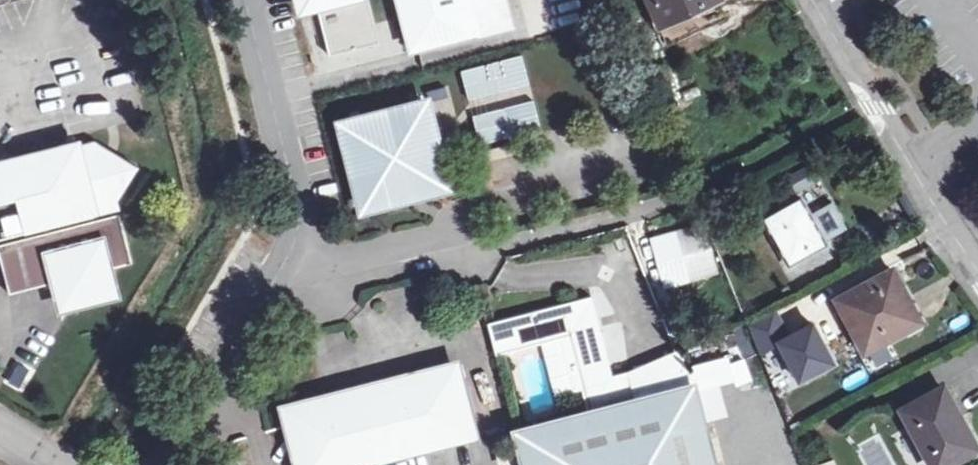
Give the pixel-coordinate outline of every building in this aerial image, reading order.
[(302,0),(300,0),(302,10),(315,7),(302,0)] [(318,6),(330,57),(380,43),(369,0),(343,0),(318,6)] [(410,48),(500,25),(493,0),(398,0),(410,48)] [(500,25),(506,23),(501,0),(493,0),(500,25)] [(662,26),(719,0),(650,0),(662,26)] [(719,0),(662,26),(669,41),(726,15),(719,0)] [(428,104),(344,125),(366,209),(449,187),(428,104)] [(120,210),(119,204),(139,169),(98,143),(24,162),(5,151),(0,160),(0,241),(120,210)] [(805,170),(790,178),(796,190),(812,182),(805,170)] [(800,197),(762,218),(789,265),(826,245),(823,240),(809,214),(800,197)] [(830,203),(809,214),(823,240),(844,228),(830,203)] [(0,246),(0,252),(11,294),(58,283),(62,298),(75,304),(104,297),(112,286),(108,271),(133,264),(120,216),(0,246)] [(685,238),(705,233),(703,226),(683,232),(685,238)] [(683,232),(653,240),(666,287),(717,273),(705,233),(685,238),(683,232)] [(892,270),(837,300),(865,352),(906,330),(902,321),(915,314),(892,270)] [(522,435),(529,464),(714,464),(696,391),(639,405),(631,373),(615,378),(601,329),(597,330),(595,322),(599,321),(594,298),(491,325),(498,356),(571,337),(591,417),(522,435)] [(783,314),(788,330),(813,322),(808,305),(783,314)] [(779,342),(799,379),(833,361),(813,324),(789,337),(775,309),(746,324),(759,353),(779,342)] [(902,321),(906,330),(920,323),(915,314),(902,321)] [(288,410),(291,423),(302,464),(370,464),(476,437),(458,366),(306,405),(288,410)] [(903,411),(932,464),(949,464),(976,450),(943,389),(903,411)] [(288,410),(306,405),(304,399),(280,405),(285,425),(291,423),(288,410)]
